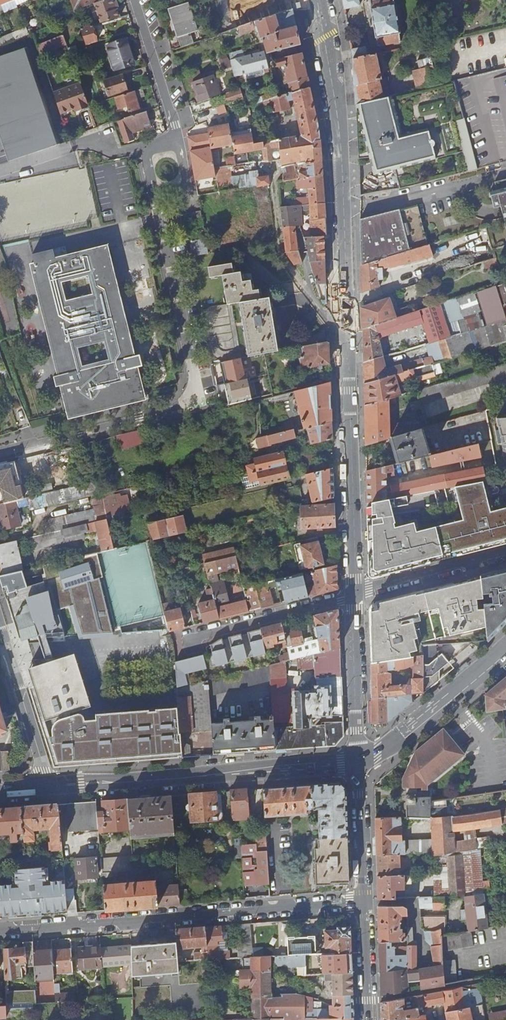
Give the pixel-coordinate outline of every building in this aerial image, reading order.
[(74,11),(94,4),(104,0),(103,0),(70,0),(74,11)] [(114,0),(104,0),(94,4),(101,23),(120,18),(114,0)] [(253,9),(263,6),(262,3),(269,0),(250,0),(253,9)] [(290,0),(278,0),(278,1),(269,4),(274,16),(292,10),(290,0)] [(341,0),(337,0),(335,0),(328,0),(331,17),(344,15),(341,0)] [(344,9),(359,6),(358,0),(342,0),(344,9)] [(394,0),(369,0),(377,46),(401,42),(394,0)] [(167,9),(177,38),(190,34),(196,31),(193,22),(195,21),(191,9),(189,10),(187,3),(167,9)] [(249,17),(251,23),(271,17),(269,11),(265,12),(264,9),(254,13),(254,15),(249,17)] [(270,52),(300,44),(299,39),(292,10),(274,16),(271,17),(251,23),(238,28),(240,34),(255,29),(256,32),(259,31),(266,52),(259,54),(258,49),(229,57),(230,61),(232,61),(235,75),(246,72),(247,73),(273,67),(270,52)] [(86,45),(97,42),(92,26),(80,29),(86,45)] [(238,28),(227,31),(230,39),(240,36),(240,34),(238,28)] [(63,35),(37,45),(40,53),(42,60),(50,57),(48,50),(66,43),(63,35)] [(190,36),(178,40),(180,47),(193,42),(190,36)] [(111,58),(130,52),(126,40),(107,46),(111,58)] [(9,161),(60,142),(28,47),(0,56),(0,157),(7,155),(9,161)] [(353,59),(367,56),(365,47),(351,49),(353,59)] [(134,64),(130,52),(111,58),(115,70),(134,64)] [(383,58),(382,53),(367,56),(353,59),(354,83),(355,104),(392,95),(387,77),(379,79),(375,59),(378,60),(383,58)] [(292,93),(309,88),(302,54),(273,61),(274,67),(283,65),(286,77),(283,77),(284,82),(287,81),(289,93),(292,93)] [(435,85),(431,66),(413,71),(418,89),(435,85)] [(502,68),(454,80),(477,168),(483,166),(494,163),(505,160),(505,76),(504,76),(502,68)] [(127,90),(122,75),(104,81),(109,96),(127,90)] [(219,95),(212,76),(191,83),(198,102),(219,95)] [(418,89),(392,95),(355,104),(356,119),(394,110),(398,126),(371,146),(368,142),(357,145),(357,151),(357,154),(365,151),(376,154),(390,151),(391,151),(390,153),(394,168),(397,181),(395,181),(396,188),(477,168),(454,80),(436,84),(435,85),(418,89)] [(53,93),(60,114),(74,109),(77,108),(78,111),(88,108),(80,83),(53,93)] [(239,88),(224,93),(227,101),(242,96),(239,88)] [(308,149),(321,148),(320,140),(319,139),(319,131),(315,114),(309,88),(292,93),(289,93),(269,100),(271,113),(290,109),(289,107),(294,106),(301,135),(289,137),(287,130),(276,131),(275,114),(267,115),(271,141),(288,138),(290,149),(307,146),(308,149)] [(145,97),(143,89),(116,98),(119,109),(127,106),(129,112),(139,109),(136,100),(145,97)] [(394,110),(356,119),(357,145),(368,142),(371,146),(398,126),(394,110)] [(151,127),(146,111),(126,118),(127,119),(118,122),(125,144),(135,141),(132,133),(151,127)] [(228,125),(207,129),(208,134),(210,148),(232,144),(228,125)] [(302,163),(322,160),(321,154),(321,148),(308,149),(307,146),(290,149),(288,138),(271,141),(253,144),(250,129),(230,132),(233,153),(262,148),(264,161),(272,160),(271,148),(279,147),(280,159),(280,164),(301,159),(302,163)] [(210,148),(208,134),(187,137),(194,180),(215,177),(214,167),(210,148)] [(365,151),(357,154),(358,158),(361,157),(369,156),(373,173),(394,168),(390,153),(391,151),(390,151),(376,154),(365,151)] [(281,175),(282,181),(295,179),(323,174),(322,166),(322,160),(302,163),(297,164),(298,170),(294,171),(284,172),(281,175)] [(290,198),(291,206),(309,204),(325,203),(324,188),(323,174),(295,179),(296,189),(308,189),(309,197),(290,198)] [(256,185),(259,184),(258,177),(234,181),(235,188),(256,185)] [(505,178),(494,181),(495,190),(489,191),(492,204),(499,203),(505,230),(505,178)] [(487,183),(489,191),(495,190),(494,181),(487,183)] [(309,237),(327,236),(326,215),(325,203),(309,204),(311,232),(308,232),(309,237)] [(416,205),(360,219),(360,228),(361,265),(427,245),(416,205)] [(291,206),(280,207),(282,226),(293,226),(291,206)] [(295,230),(294,230),(283,231),(285,252),(294,264),(301,263),(297,249),(295,230)] [(194,255),(208,253),(203,231),(190,233),(194,255)] [(309,261),(324,259),(324,249),(323,238),(327,238),(327,236),(309,237),(303,237),(309,261)] [(454,237),(438,242),(441,253),(457,248),(454,237)] [(427,245),(361,265),(361,281),(361,293),(379,287),(379,279),(383,278),(382,268),(389,266),(390,267),(441,253),(438,242),(427,245)] [(137,367),(141,366),(139,355),(135,356),(107,245),(67,255),(33,263),(29,264),(57,376),(53,377),(55,387),(59,386),(68,419),(146,400),(137,367)] [(31,255),(33,263),(67,255),(64,245),(31,255)] [(497,264),(495,258),(479,263),(481,270),(497,264)] [(324,259),(309,261),(316,284),(325,283),(324,264),(324,259)] [(226,304),(260,299),(258,289),(252,290),(250,280),(242,281),(240,272),(233,273),(231,263),(208,267),(209,277),(221,275),(226,304)] [(265,352),(277,350),(276,341),(281,340),(275,307),(270,308),(268,297),(260,299),(226,304),(199,308),(211,364),(228,360),(265,352)] [(403,316),(424,309),(420,298),(413,300),(415,305),(400,310),(403,316)] [(395,319),(362,329),(363,345),(363,362),(383,356),(378,337),(423,322),(429,343),(468,331),(467,331),(463,319),(446,324),(443,315),(460,310),(456,299),(424,309),(403,316),(395,319)] [(388,300),(362,309),(362,318),(362,329),(395,319),(388,300)] [(473,350),(468,331),(429,343),(426,344),(430,358),(401,365),(400,365),(386,369),(383,356),(363,362),(363,381),(364,384),(383,378),(432,364),(474,351),(473,350)] [(304,358),(296,359),(291,360),(292,369),(328,362),(327,342),(302,346),(304,358)] [(302,346),(293,347),(296,359),(304,358),(302,346)] [(231,372),(228,360),(211,364),(214,375),(231,372)] [(505,377),(505,363),(474,373),(416,390),(420,404),(505,377)] [(433,367),(432,364),(383,378),(364,384),(364,397),(364,405),(395,396),(401,394),(396,381),(399,381),(415,376),(414,374),(433,367)] [(307,428),(331,422),(330,406),(329,382),(295,391),(299,408),(298,409),(299,412),(300,411),(303,420),(301,420),(302,423),(303,423),(305,429),(307,428)] [(395,402),(395,396),(364,405),(364,415),(365,442),(365,444),(389,437),(389,433),(400,430),(398,422),(389,425),(388,403),(395,402)] [(425,425),(431,452),(493,438),(486,411),(427,425),(425,416),(406,421),(408,429),(425,425)] [(498,420),(505,455),(505,420),(498,420)] [(309,445),(332,439),(331,431),(331,422),(307,428),(311,440),(308,441),(309,445)] [(428,453),(421,428),(402,434),(391,437),(398,462),(404,461),(429,455),(428,454),(430,454),(430,452),(428,453)] [(296,437),(294,432),(294,430),(260,438),(262,444),(268,442),(269,444),(296,437)] [(140,431),(120,432),(120,446),(141,445),(140,431)] [(479,443),(429,455),(431,467),(482,457),(479,443)] [(249,474),(285,465),(282,451),(255,458),(256,464),(247,466),(249,474)] [(93,461),(91,454),(83,456),(85,463),(93,461)] [(93,461),(85,463),(88,478),(96,476),(93,461)] [(482,481),(485,480),(482,466),(445,474),(408,482),(386,486),(386,478),(393,476),(391,465),(404,462),(404,461),(398,462),(366,470),(366,488),(366,503),(372,502),(389,499),(435,490),(454,486),(482,481)] [(252,487),(288,479),(285,465),(249,474),(252,487)] [(312,503),(334,497),(333,485),(333,468),(306,475),(307,481),(304,482),(305,487),(308,487),(312,502),(312,503)] [(244,489),(252,487),(249,474),(241,475),(244,489)] [(94,481),(27,497),(30,510),(97,493),(94,481)] [(372,518),(369,518),(367,519),(367,525),(368,554),(368,571),(370,570),(374,570),(374,573),(371,574),(372,577),(399,570),(430,562),(429,557),(456,550),(461,549),(462,554),(475,551),(474,546),(479,544),(480,549),(505,543),(505,539),(505,538),(505,507),(490,511),(486,494),(484,488),(482,481),(454,486),(463,520),(416,531),(414,522),(396,527),(393,515),(439,508),(435,490),(389,499),(372,502),(372,506),(372,518)] [(107,519),(104,509),(102,498),(98,499),(94,500),(96,509),(99,521),(107,519)] [(0,504),(0,522),(2,530),(22,525),(15,500),(6,503),(0,504)] [(335,517),(334,504),(304,507),(300,508),(301,529),(335,527),(335,517)] [(42,521),(46,534),(99,521),(96,509),(78,513),(79,515),(68,517),(68,515),(42,521)] [(187,532),(187,531),(183,515),(148,523),(152,539),(152,540),(187,532)] [(113,549),(113,548),(107,522),(107,519),(99,521),(46,534),(35,536),(23,539),(26,551),(84,537),(83,530),(87,530),(87,532),(97,530),(102,551),(103,552),(113,549)] [(336,541),(335,533),(299,542),(301,548),(302,553),(304,559),(299,560),(298,562),(299,568),(301,569),(305,568),(305,569),(324,564),(320,545),(336,541)] [(16,571),(22,570),(15,541),(0,544),(0,575),(16,571)] [(205,563),(236,556),(234,548),(202,555),(204,564),(205,563)] [(0,575),(0,580),(4,594),(19,639),(26,637),(29,636),(29,638),(38,635),(41,634),(42,639),(47,637),(46,634),(50,633),(51,637),(66,637),(59,610),(75,605),(83,636),(101,635),(101,639),(106,639),(106,635),(113,634),(100,577),(103,576),(98,552),(85,555),(42,565),(45,578),(43,579),(43,581),(27,586),(22,570),(16,571),(0,575)] [(239,568),(236,556),(205,563),(211,588),(213,595),(214,600),(218,619),(232,615),(229,605),(225,588),(220,589),(218,582),(216,573),(239,568)] [(277,586),(281,585),(285,602),(338,589),(337,575),(337,566),(275,580),(277,586)] [(399,570),(372,577),(372,578),(399,571),(399,570)] [(480,576),(480,579),(485,627),(486,641),(505,621),(505,570),(492,573),(493,577),(482,579),(481,576),(480,576)] [(460,587),(460,584),(459,583),(453,585),(452,583),(373,603),(368,610),(368,618),(369,646),(370,656),(372,656),(374,664),(422,657),(421,646),(436,645),(435,640),(485,627),(480,579),(467,582),(468,583),(468,586),(460,587)] [(277,586),(275,580),(243,588),(245,594),(246,600),(249,611),(273,605),(269,588),(276,587),(276,586),(277,586)] [(246,600),(245,594),(235,597),(236,603),(246,600)] [(198,604),(202,623),(218,619),(214,600),(198,604)] [(238,614),(249,611),(246,600),(236,603),(235,603),(238,614)] [(165,613),(169,631),(185,627),(180,608),(167,611),(166,609),(169,608),(168,603),(163,604),(165,613)] [(232,615),(238,614),(235,603),(229,605),(232,615)] [(315,653),(340,647),(339,628),(338,609),(313,616),(318,638),(303,642),(300,629),(289,631),(290,637),(285,638),(287,646),(288,652),(289,659),(290,660),(315,653)] [(307,622),(305,618),(287,622),(288,629),(304,625),(307,622)] [(287,646),(285,638),(282,623),(260,629),(261,634),(264,648),(282,644),(283,647),(287,646)] [(207,653),(210,667),(265,653),(264,648),(261,634),(260,629),(251,631),(251,632),(247,633),(241,635),(241,634),(232,636),(233,637),(228,638),(229,638),(222,640),(222,639),(220,639),(210,644),(212,652),(207,653)] [(38,635),(45,658),(53,658),(47,637),(42,639),(41,634),(38,635)] [(422,694),(439,681),(439,671),(449,663),(441,654),(441,651),(436,651),(436,647),(436,645),(421,646),(422,657),(422,694)] [(341,668),(340,647),(315,653),(315,657),(312,658),(313,663),(315,663),(315,669),(341,668)] [(285,661),(289,659),(288,652),(283,653),(284,655),(279,656),(280,662),(285,661)] [(50,738),(45,740),(54,767),(80,765),(100,764),(182,757),(182,753),(181,736),(180,731),(179,725),(178,707),(177,708),(89,713),(87,707),(91,705),(75,654),(65,657),(53,658),(45,658),(34,660),(37,669),(29,672),(33,686),(50,738)] [(177,688),(191,684),(188,672),(187,670),(190,670),(190,672),(206,668),(203,654),(175,662),(177,688)] [(385,697),(412,695),(422,694),(422,657),(374,664),(370,664),(370,669),(371,699),(385,697)] [(286,679),(285,661),(280,662),(269,664),(271,679),(286,679)] [(439,681),(453,669),(449,663),(439,671),(439,681)] [(271,680),(271,679),(269,664),(268,665),(239,672),(240,687),(271,680)] [(341,677),(341,668),(315,669),(316,678),(341,677)] [(209,695),(240,687),(239,672),(217,678),(208,680),(209,695)] [(484,713),(501,710),(503,710),(505,710),(504,701),(505,699),(505,676),(483,695),(484,713)] [(342,700),(341,677),(316,678),(316,689),(311,689),(311,693),(308,693),(308,692),(294,692),(294,697),(291,697),(291,706),(294,706),(295,714),(292,714),(292,722),(295,722),(295,726),(274,728),(276,751),(335,746),(344,737),(343,722),(322,723),(321,724),(321,725),(310,725),(310,724),(314,724),(319,719),(318,716),(343,715),(342,700)] [(288,693),(286,679),(271,679),(271,680),(272,694),(288,693)] [(192,726),(211,723),(209,695),(208,680),(191,684),(177,688),(178,698),(189,697),(192,726)] [(385,697),(386,722),(412,701),(412,695),(385,697)] [(182,757),(189,757),(188,747),(183,742),(182,731),(192,730),(192,726),(189,697),(178,698),(178,707),(179,725),(180,731),(181,736),(182,753),(182,757)] [(386,722),(385,697),(371,699),(372,723),(386,722)] [(276,751),(274,728),(273,716),(270,716),(270,719),(264,719),(264,716),(254,717),(255,720),(242,721),(245,753),(276,751)] [(213,755),(245,753),(242,721),(230,722),(230,719),(224,719),(224,722),(211,723),(213,755)] [(401,789),(403,789),(405,789),(421,788),(421,791),(425,791),(426,787),(463,755),(442,728),(414,752),(402,780),(401,789)] [(338,783),(262,789),(264,816),(307,813),(306,808),(318,808),(318,821),(313,822),(313,830),(319,829),(319,838),(318,838),(318,848),(314,848),(316,885),(330,884),(330,882),(349,881),(345,794),(345,789),(338,783)] [(421,788),(405,789),(405,795),(406,818),(418,818),(430,819),(431,841),(432,853),(433,856),(437,855),(450,853),(479,848),(487,847),(486,841),(475,842),(475,839),(465,841),(465,842),(454,844),(453,831),(502,825),(501,818),(500,818),(499,811),(454,818),(454,817),(432,819),(431,808),(448,807),(448,800),(441,800),(432,802),(430,802),(430,791),(425,791),(421,791),(421,788)] [(246,790),(230,791),(233,822),(236,821),(236,819),(247,818),(246,809),(247,809),(246,790)] [(217,820),(214,792),(189,794),(190,804),(188,804),(186,805),(187,809),(188,810),(191,810),(192,822),(217,820)] [(127,799),(129,830),(131,856),(132,859),(165,857),(165,846),(170,846),(170,849),(175,848),(170,795),(127,799)] [(97,812),(98,829),(98,832),(129,830),(127,799),(102,801),(103,811),(97,812)] [(96,801),(66,803),(68,831),(98,829),(97,812),(96,801)] [(59,804),(21,807),(23,832),(24,840),(24,841),(33,840),(32,829),(50,827),(52,850),(62,849),(59,804)] [(0,808),(0,834),(10,833),(11,841),(18,841),(17,833),(23,832),(21,807),(0,808)] [(400,818),(374,818),(376,855),(399,855),(405,855),(405,842),(405,841),(401,841),(400,818)] [(431,841),(405,842),(405,855),(432,853),(431,841)] [(243,884),(256,883),(256,885),(269,884),(266,843),(240,845),(243,884)] [(450,853),(437,855),(440,875),(433,875),(434,897),(465,897),(483,895),(479,848),(450,853)] [(25,850),(26,860),(33,860),(33,850),(25,850)] [(399,855),(376,855),(376,877),(400,876),(399,855)] [(97,876),(95,856),(76,858),(77,878),(97,876)] [(132,870),(132,859),(131,856),(101,858),(102,872),(132,870)] [(0,885),(0,912),(0,916),(10,915),(26,914),(31,913),(38,913),(41,912),(67,910),(65,890),(64,880),(46,881),(45,867),(15,869),(16,884),(7,885),(0,885)] [(400,876),(376,877),(377,899),(395,899),(395,889),(404,889),(404,881),(410,881),(410,876),(405,876),(400,876)] [(156,887),(155,881),(103,885),(105,911),(157,906),(156,887)] [(178,890),(178,885),(156,887),(157,906),(179,905),(178,890)] [(67,910),(67,914),(77,913),(76,900),(74,900),(73,889),(65,890),(67,910)] [(186,889),(178,890),(179,905),(187,904),(186,889)] [(419,898),(420,908),(432,908),(432,910),(465,910),(460,911),(461,920),(466,919),(468,931),(471,931),(487,928),(483,895),(465,897),(434,897),(419,898)] [(403,907),(377,906),(378,942),(390,941),(391,947),(394,947),(398,947),(398,941),(404,941),(404,933),(401,933),(401,929),(399,929),(399,920),(401,920),(401,916),(407,916),(406,909),(403,907)] [(424,918),(420,918),(420,928),(424,932),(435,932),(440,930),(441,936),(450,935),(449,928),(444,924),(427,924),(427,926),(424,926),(424,918)] [(249,924),(241,925),(243,952),(252,952),(249,924)] [(205,928),(208,960),(226,959),(226,956),(223,956),(223,951),(218,951),(217,941),(222,940),(221,926),(205,928)] [(351,954),(350,927),(337,928),(337,931),(325,932),(325,949),(326,949),(326,951),(329,951),(329,955),(351,954)] [(194,961),(208,960),(205,928),(175,930),(176,943),(177,949),(201,947),(201,953),(194,953),(194,961)] [(390,941),(378,942),(380,997),(410,991),(409,982),(420,981),(420,989),(445,985),(444,978),(456,977),(455,961),(443,962),(443,958),(433,960),(434,967),(416,970),(416,941),(412,939),(412,928),(408,928),(407,929),(407,947),(407,955),(395,955),(394,947),(391,947),(390,941)] [(431,946),(432,953),(442,952),(439,936),(441,936),(440,930),(435,932),(424,932),(425,941),(431,946)] [(471,931),(468,931),(450,935),(441,936),(439,936),(442,952),(474,945),(471,931)] [(23,949),(3,951),(4,976),(4,979),(22,978),(21,967),(33,966),(33,952),(32,942),(23,942),(23,949)] [(131,965),(131,976),(179,972),(178,962),(177,949),(176,943),(131,946),(132,963),(131,963),(131,965)] [(301,945),(301,956),(305,956),(316,955),(315,945),(301,945)] [(102,968),(131,965),(131,963),(132,963),(131,946),(100,949),(102,968)] [(398,947),(394,947),(395,955),(407,955),(407,947),(398,947)] [(78,970),(102,968),(100,949),(100,948),(85,949),(85,948),(77,949),(78,970)] [(71,949),(52,950),(53,972),(72,971),(71,949)] [(33,966),(34,979),(53,978),(53,972),(52,950),(33,952),(33,966)] [(324,975),(352,974),(351,954),(329,955),(316,955),(305,956),(305,967),(316,967),(316,964),(324,964),(324,975)] [(288,956),(275,957),(275,963),(278,967),(288,967),(288,956)] [(301,956),(288,956),(288,967),(288,968),(305,967),(305,956),(301,956)] [(251,988),(251,998),(270,998),(270,957),(253,958),(246,958),(247,963),(250,963),(251,970),(243,970),(243,988),(251,988)] [(333,996),(352,995),(352,974),(324,975),(324,981),(332,981),(332,997),(333,996)] [(444,978),(445,985),(456,983),(456,977),(444,978)] [(54,985),(55,1003),(58,1003),(74,1002),(74,993),(59,994),(59,987),(57,987),(57,985),(54,985)] [(461,988),(442,991),(445,1003),(443,1003),(445,1012),(447,1019),(467,1019),(462,992),(461,988)] [(462,992),(467,1019),(485,1019),(478,989),(462,992)] [(445,1003),(442,991),(416,996),(418,1007),(443,1003),(445,1003)] [(5,1000),(5,1006),(5,1011),(35,1010),(34,1004),(35,1004),(34,992),(4,992),(5,1000)] [(251,998),(252,1019),(270,1019),(317,1019),(353,1019),(352,995),(333,996),(332,997),(332,1006),(329,1006),(329,1012),(326,1012),(326,1010),(317,1010),(317,1012),(311,1012),(311,998),(304,998),(304,997),(296,995),(281,996),(281,999),(270,998),(251,998)] [(416,996),(411,997),(413,1010),(402,1011),(402,1008),(404,1008),(404,999),(380,1003),(381,1019),(396,1019),(419,1017),(419,1016),(418,1007),(416,996)] [(488,1013),(489,1019),(505,1019),(505,1010),(488,1013)]
